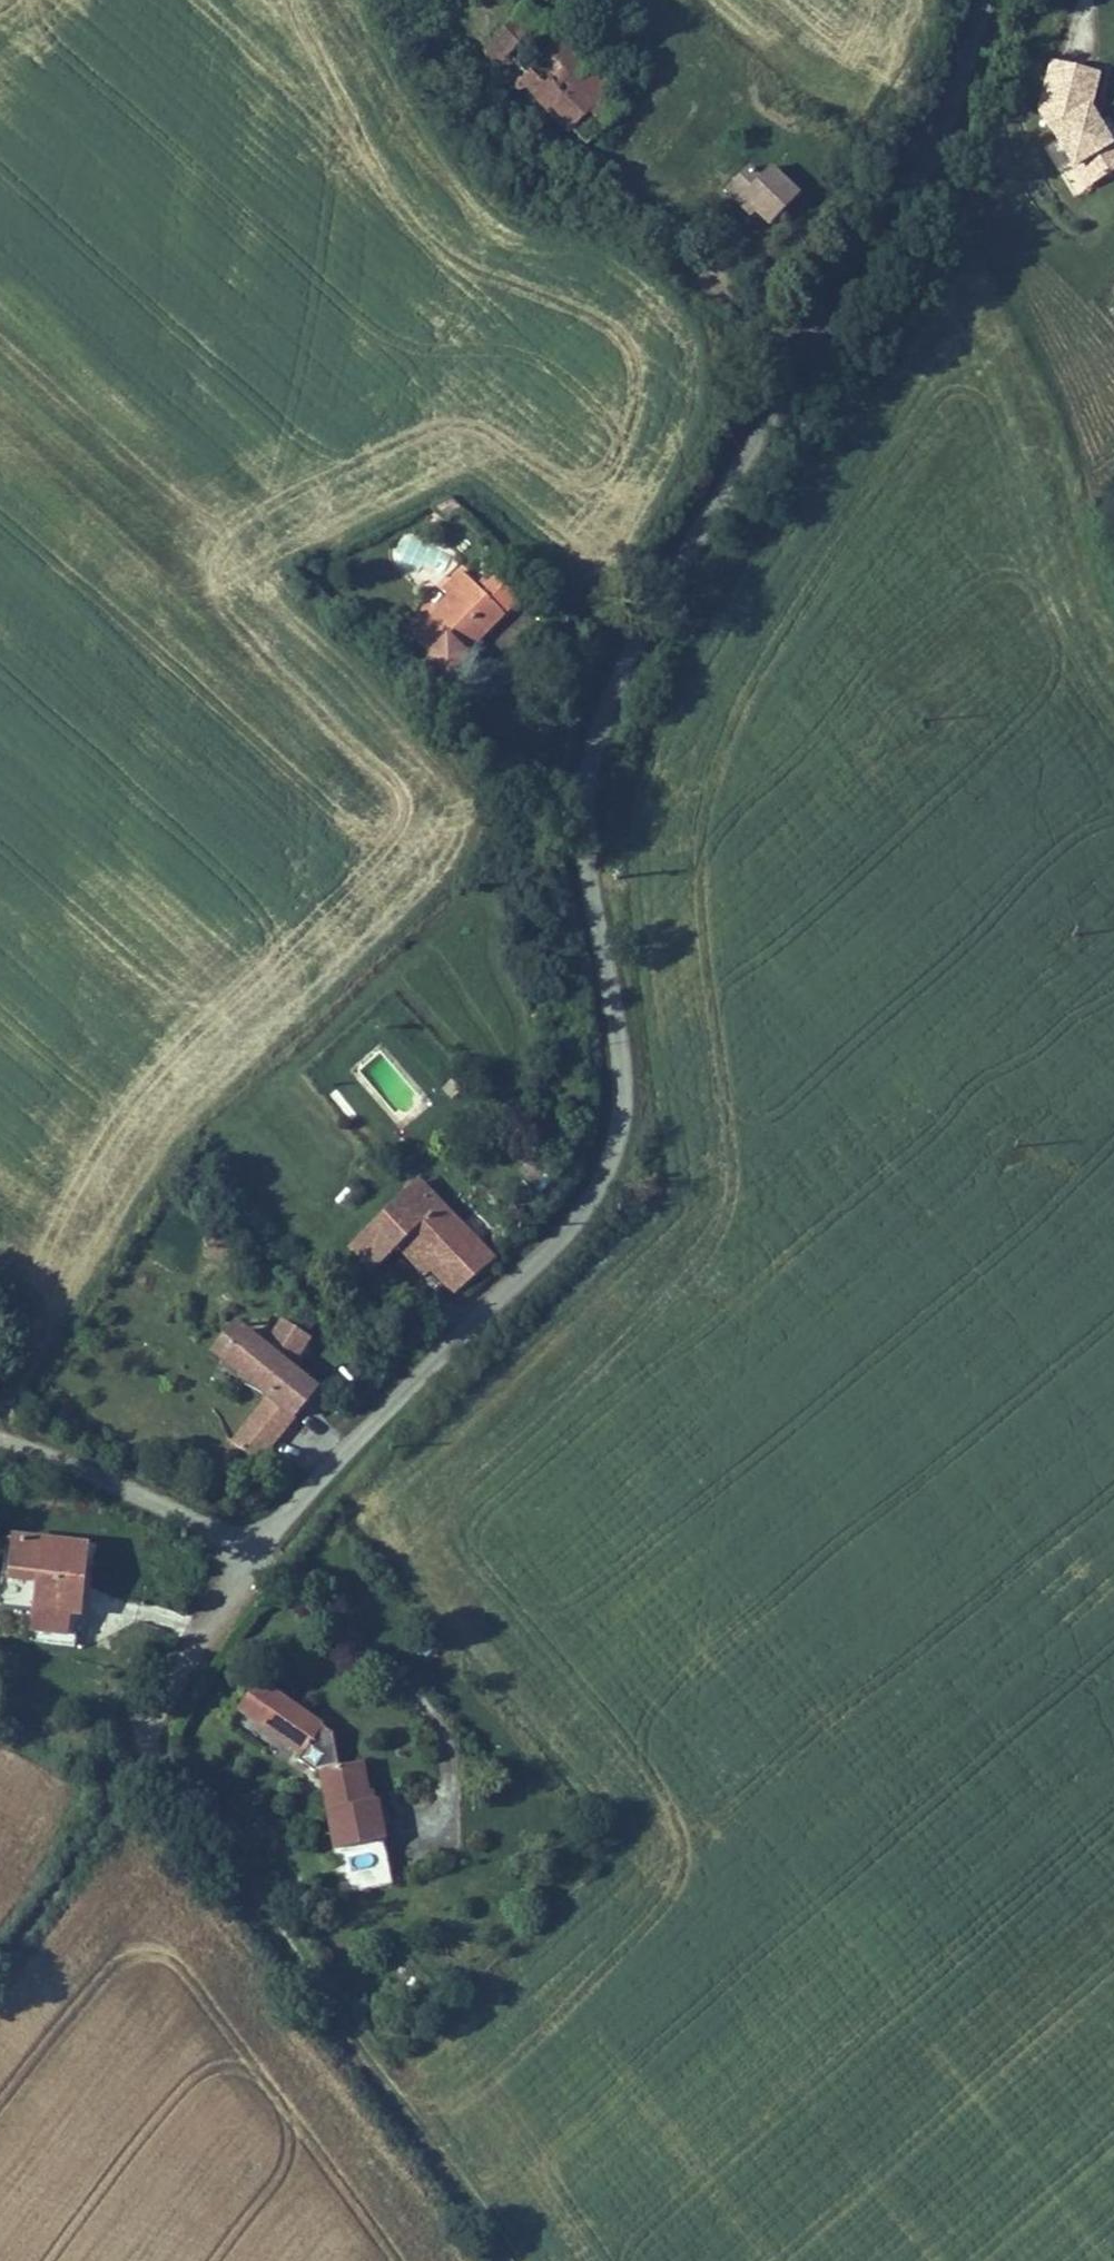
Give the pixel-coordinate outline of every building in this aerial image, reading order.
[(497,41),(542,0),(501,0),(478,20),(497,41)] [(1103,193),(1113,186),(1113,131),(1109,134),(1103,137),(1094,121),(1099,117),(1109,79),(1063,70),(1051,118),(1084,175),(1090,171),(1103,193)] [(1109,134),(1099,117),(1094,121),(1103,137),(1109,134)] [(1084,175),(1097,196),(1103,193),(1090,171),(1084,175)] [(748,173),(739,182),(756,199),(765,190),(748,173)] [(446,571),(453,576),(443,591),(449,595),(427,624),(445,637),(440,645),(463,663),(482,638),(472,630),(486,611),(492,615),(513,587),(478,561),(470,555),(462,549),(446,571)] [(467,1284),(507,1247),(430,1163),(362,1225),(383,1249),(403,1230),(436,1266),(444,1259),(467,1284)] [(220,1340),(226,1346),(250,1320),(243,1314),(220,1340)] [(272,1341),(268,1345),(250,1320),(226,1346),(252,1370),(248,1374),(265,1383),(295,1410),(308,1396),(285,1375),(295,1363),(272,1341)] [(4,1577),(33,1579),(29,1631),(67,1635),(69,1614),(81,1615),(88,1540),(8,1533),(4,1577)] [(323,1766),(336,1846),(386,1838),(379,1792),(367,1793),(361,1760),(338,1763),(333,1731),(258,1677),(238,1704),(267,1725),(262,1731),(272,1739),(277,1733),(302,1751),(297,1757),(313,1768),(323,1766)]
